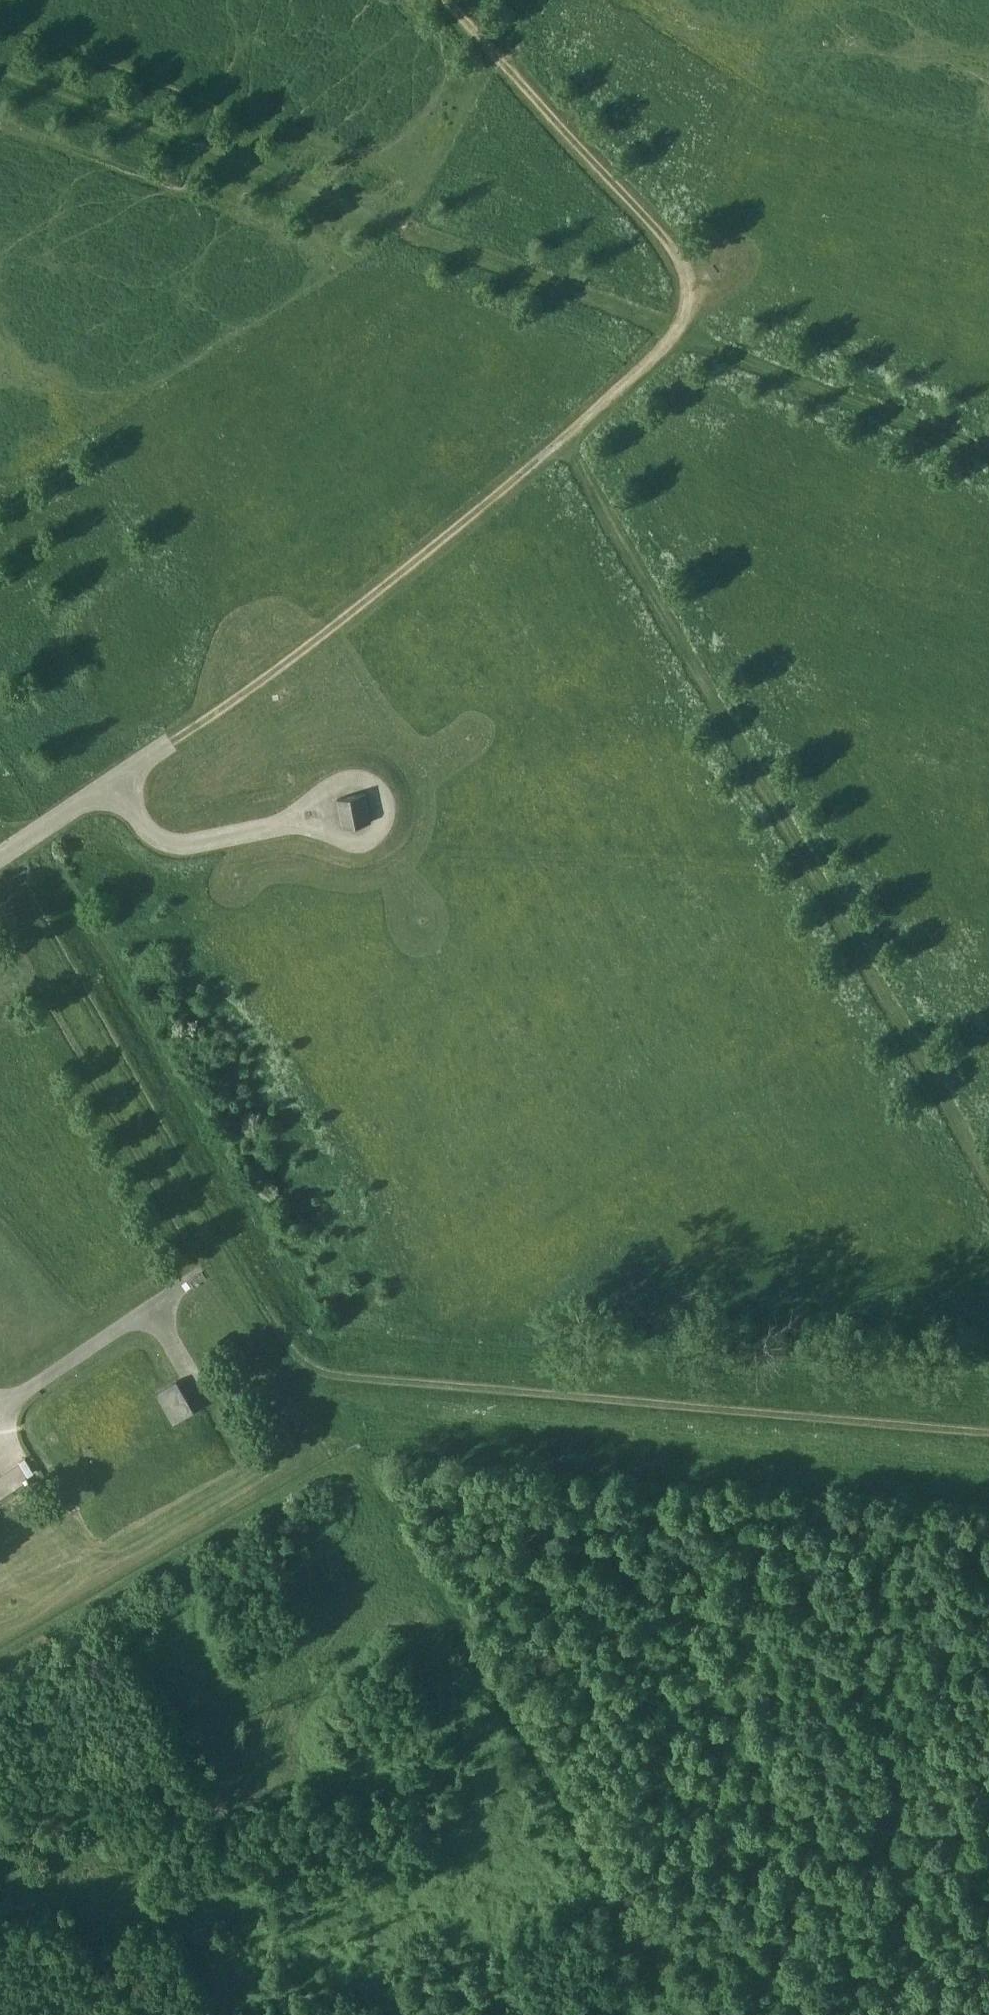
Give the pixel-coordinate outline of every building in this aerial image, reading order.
[(337,798),(344,827),(372,820),(366,792),(337,798)] [(174,1422),(196,1410),(178,1379),(157,1392),(174,1422)]
